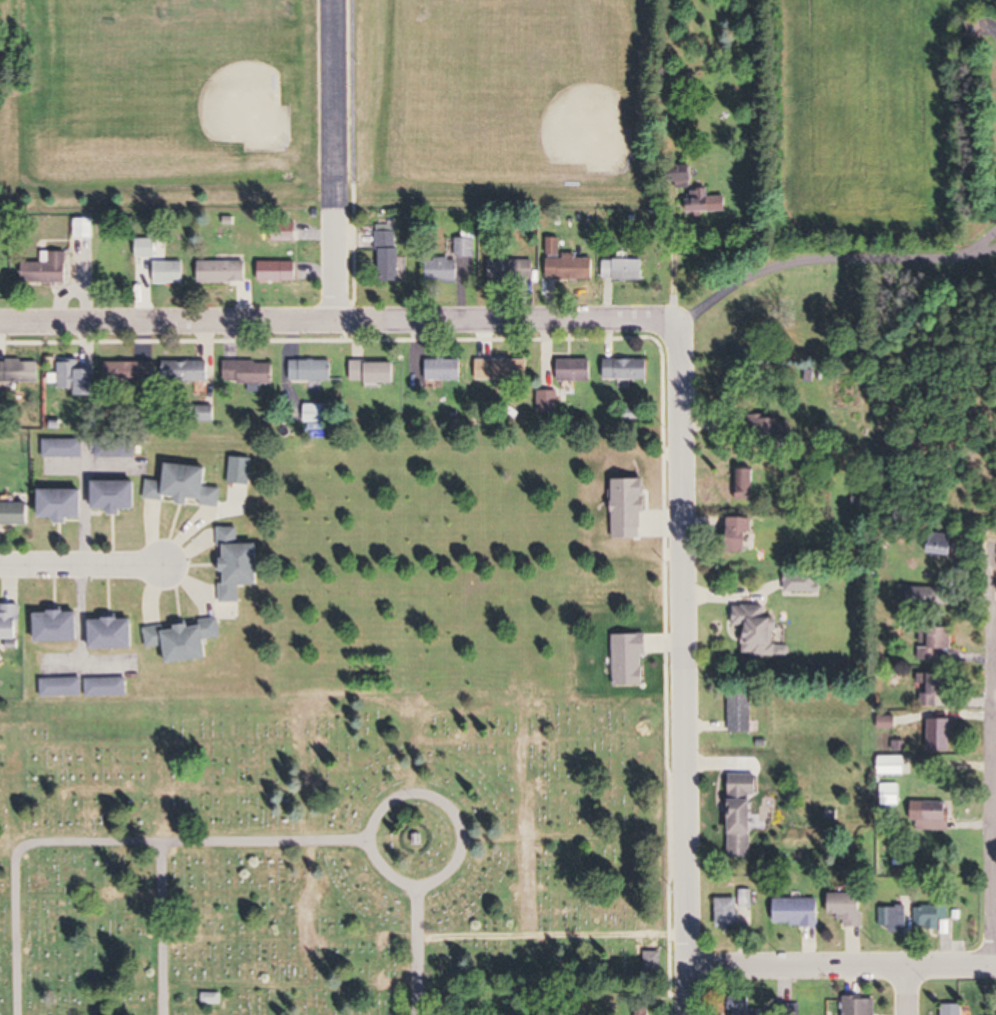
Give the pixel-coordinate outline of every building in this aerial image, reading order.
[(709,197),(709,190),(690,190),(690,213),(726,213),(726,197),(709,197)] [(93,221),(77,221),(77,238),(93,238),(93,221)] [(273,222),(273,243),(298,243),(298,222),(273,222)] [(400,225),(378,225),(378,283),(400,283),(400,225)] [(457,258),(476,258),(476,238),(457,238),(457,258)] [(548,281),(594,281),(594,258),(560,257),(561,239),(549,239),(548,281)] [(69,284),(69,253),(43,253),(43,263),(24,263),(24,284),(69,284)] [(427,284),(459,284),(459,259),(427,259),(427,284)] [(534,260),(489,260),(489,283),(534,283),(534,260)] [(644,282),(644,260),(603,260),(603,282),(644,282)] [(248,283),(248,262),(200,262),(200,283),(248,283)] [(185,263),(154,263),(154,284),(185,284),(185,263)] [(299,263),(259,263),(259,282),(299,282),(299,263)] [(40,360),(0,360),(0,383),(40,383),(40,360)] [(462,360),(426,360),(426,382),(462,382),(462,360)] [(558,381),(594,381),(594,360),(558,360),(558,381)] [(649,360),(605,360),(605,380),(649,380),(649,360)] [(78,397),(98,397),(98,368),(82,368),(82,361),(61,361),(61,389),(78,389),(78,397)] [(333,382),(333,361),(290,361),(290,382),(333,382)] [(476,381),(528,381),(528,361),(476,361),(476,381)] [(107,362),(107,386),(156,386),(156,362),(107,362)] [(209,362),(164,362),(164,384),(197,383),(197,395),(209,395),(209,362)] [(225,362),(225,383),(275,383),(275,362),(225,362)] [(351,383),(396,383),(396,362),(351,362),(351,383)] [(538,412),(558,412),(558,391),(538,391),(538,412)] [(333,422),(333,404),(306,404),(306,422),(333,422)] [(787,441),(787,418),(750,418),(750,441),(787,441)] [(45,440),(45,458),(84,458),(84,440),(45,440)] [(148,480),(147,500),(221,506),(223,489),(210,488),(212,468),(168,464),(166,481),(148,480)] [(754,498),(754,477),(737,477),(737,498),(754,498)] [(94,482),(94,512),(139,512),(139,482),(94,482)] [(42,519),(86,519),(86,490),(42,490),(42,519)] [(31,524),(31,503),(0,503),(0,524),(31,524)] [(734,553),(755,553),(755,517),(734,517),(734,553)] [(239,528),(221,528),(221,585),(221,603),(241,602),(241,586),(262,585),(261,544),(240,545),(239,528)] [(929,556),(958,556),(958,533),(929,533),(929,556)] [(786,592),(821,592),(821,571),(786,571),(786,592)] [(957,607),(957,588),(901,587),(901,606),(957,607)] [(2,605),(2,617),(0,617),(0,640),(21,640),(21,605),(2,605)] [(735,627),(747,627),(747,658),(778,658),(779,619),(767,618),(768,607),(736,606),(735,627)] [(39,643),(84,642),(84,613),(39,613),(39,643)] [(138,650),(138,620),(92,620),(92,650),(138,650)] [(211,660),(210,640),(221,639),(220,622),(146,627),(147,649),(167,647),(168,664),(211,660)] [(921,629),(921,660),(936,660),(936,651),(953,651),(953,628),(921,629)] [(950,674),(932,674),(932,694),(923,694),(923,707),(950,707),(950,674)] [(42,679),(42,696),(83,696),(83,679),(42,679)] [(86,679),(86,697),(127,697),(127,679),(86,679)] [(756,693),(732,693),(732,734),(756,734),(756,693)] [(953,720),(929,720),(929,751),(953,751),(953,720)] [(906,757),(881,757),(881,774),(906,774),(906,757)] [(733,859),(758,859),(760,775),(734,774),(733,859)] [(950,803),(910,802),(909,831),(949,832),(950,803)] [(754,908),(753,890),(740,890),(740,899),(718,899),(718,928),(742,928),(742,909),(754,908)] [(847,928),(866,928),(866,895),(830,895),(830,916),(847,916),(847,928)] [(823,927),(823,899),(775,899),(775,927),(823,927)] [(951,905),(917,905),(917,930),(942,930),(942,921),(951,921),(951,905)] [(890,933),(909,933),(909,908),(880,908),(880,926),(890,926),(890,933)] [(223,993),(203,993),(203,1005),(223,1005),(223,993)] [(846,997),(846,1014),(878,1014),(878,997),(846,997)] [(736,998),(736,1014),(754,1014),(754,998),(736,998)] [(965,1005),(945,1005),(945,1014),(966,1014),(965,1005)]
